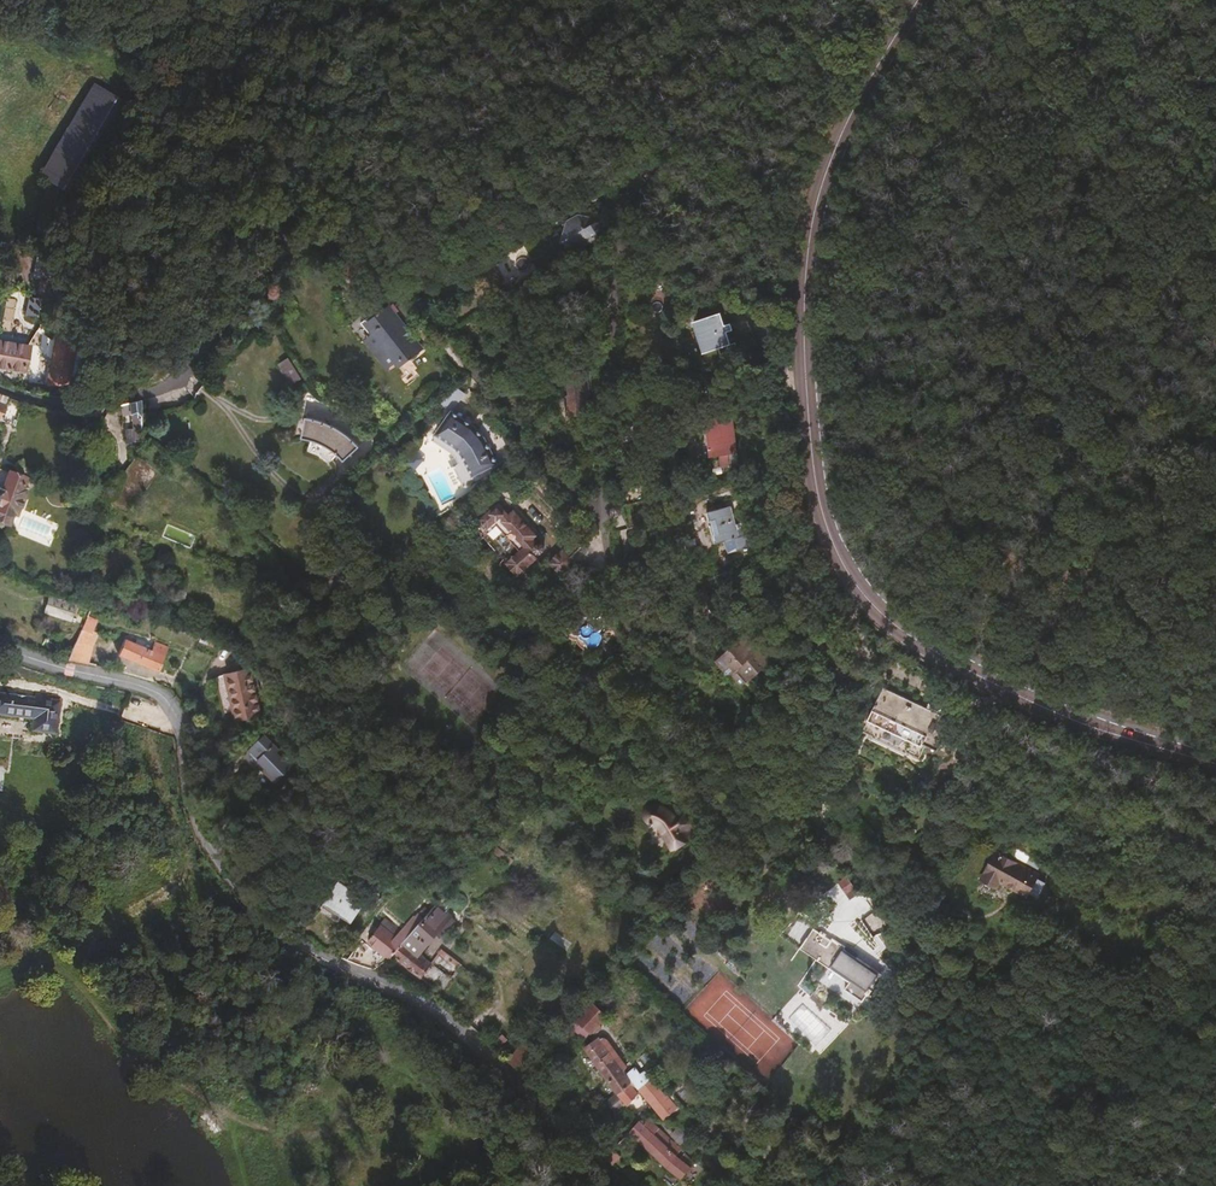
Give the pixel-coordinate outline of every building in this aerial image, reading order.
[(97,85),(66,136),(92,151),(124,100),(97,85)] [(92,151),(66,136),(43,174),(68,190),(92,151)] [(593,206),(571,219),(584,244),(606,232),(602,224),(605,219),(599,219),(593,206)] [(584,244),(571,219),(566,221),(579,247),(584,244)] [(502,256),(510,272),(511,274),(510,277),(509,278),(506,279),(512,288),(546,267),(533,241),(502,256)] [(599,302),(599,286),(590,287),(591,303),(599,302)] [(401,328),(407,325),(389,299),(375,308),(383,318),(374,324),(368,329),(390,361),(395,357),(404,369),(413,364),(408,355),(419,347),(408,332),(406,334),(401,328)] [(383,318),(375,308),(374,306),(366,312),(374,324),(383,318)] [(721,321),(717,310),(692,317),(702,348),(726,341),(722,328),(729,325),(727,319),(721,321)] [(410,322),(407,325),(401,328),(406,334),(408,332),(419,347),(421,346),(411,331),(414,328),(410,322)] [(385,363),(390,361),(368,329),(364,332),(385,363)] [(569,342),(567,332),(559,334),(562,357),(570,356),(569,347),(566,347),(565,343),(569,342)] [(55,340),(46,391),(73,386),(79,354),(55,340)] [(22,376),(25,360),(27,348),(0,342),(0,371),(22,376)] [(277,364),(291,385),(302,378),(288,357),(277,364)] [(591,416),(584,372),(565,373),(572,418),(591,416)] [(293,389),(298,394),(306,388),(301,383),(293,389)] [(140,402),(117,408),(119,419),(127,417),(133,421),(140,420),(140,402)] [(708,409),(719,444),(744,438),(733,402),(708,409)] [(713,446),(719,444),(708,409),(703,410),(713,446)] [(463,485),(499,465),(486,442),(478,433),(455,414),(439,436),(460,452),(466,464),(455,470),(463,485)] [(319,449),(332,454),(337,447),(345,452),(358,438),(347,429),(328,421),(316,419),(301,418),(301,438),(321,440),(319,449)] [(130,434),(131,444),(140,444),(140,438),(140,424),(136,424),(136,433),(130,434)] [(435,448),(428,452),(424,445),(418,449),(423,456),(415,460),(424,474),(444,462),(435,448)] [(5,474),(0,487),(0,524),(5,526),(9,514),(13,515),(16,509),(19,500),(22,492),(19,490),(22,478),(5,472),(5,474)] [(750,535),(750,526),(748,501),(723,503),(727,536),(736,536),(750,535)] [(524,520),(528,516),(518,507),(517,508),(513,505),(512,505),(509,505),(507,506),(504,503),(498,509),(496,507),(483,520),(494,532),(504,522),(529,547),(516,561),(528,573),(546,554),(543,551),(546,548),(547,549),(550,550),(552,548),(553,546),(553,544),(552,542),(550,541),(547,541),(541,535),(544,532),(535,523),(531,527),(524,520)] [(754,526),(750,526),(750,535),(736,536),(738,548),(760,545),(759,533),(755,532),(754,526)] [(567,544),(554,558),(566,570),(573,563),(575,560),(575,558),(575,555),(575,553),(573,550),(567,544)] [(38,614),(68,624),(74,605),(45,596),(38,614)] [(575,639),(577,644),(582,647),(588,647),(594,644),(597,639),(602,635),(603,629),(602,624),(606,619),(605,615),(605,613),(600,611),(600,605),(596,601),(591,599),(585,600),(584,608),(578,606),(573,610),(572,620),(572,630),(576,634),(575,639)] [(93,621),(83,618),(73,644),(91,650),(96,636),(90,633),(93,621)] [(846,633),(831,619),(823,630),(836,643),(846,633)] [(767,660),(741,631),(714,657),(723,667),(732,660),(738,667),(730,674),(742,683),(767,660)] [(214,651),(217,643),(208,639),(204,647),(214,651)] [(149,653),(133,647),(122,642),(117,656),(156,673),(166,651),(153,645),(151,649),(149,653)] [(135,642),(133,647),(149,653),(151,649),(135,642)] [(73,644),(66,662),(85,666),(91,650),(73,644)] [(254,721),(246,674),(212,680),(222,727),(254,721)] [(942,724),(946,715),(889,687),(868,730),(923,757),(932,743),(940,747),(949,728),(942,724)] [(31,731),(53,734),(57,701),(48,700),(48,696),(33,694),(31,698),(0,694),(0,715),(32,720),(31,731)] [(729,731),(735,722),(728,718),(722,727),(729,731)] [(250,764),(268,785),(286,768),(272,752),(277,747),(275,731),(269,731),(260,739),(239,757),(247,766),(250,764)] [(668,851),(687,838),(682,831),(685,828),(674,812),(668,816),(663,809),(659,807),(654,805),(649,807),(645,812),(644,818),(647,824),(646,828),(651,827),(668,851)] [(485,849),(508,867),(513,860),(490,842),(485,849)] [(1024,870),(983,845),(967,871),(983,881),(988,874),(1013,889),(1015,886),(1023,872),(1024,870)] [(1018,852),(1009,845),(1005,852),(1014,858),(1018,852)] [(1023,872),(1015,886),(1023,891),(1031,877),(1023,872)] [(852,888),(842,874),(835,881),(845,894),(852,888)] [(936,897),(948,881),(937,875),(928,890),(936,897)] [(336,909),(335,911),(352,923),(366,904),(354,895),(355,894),(339,883),(326,901),(336,909)] [(859,894),(848,899),(856,917),(868,912),(859,894)] [(326,901),(322,906),(332,914),(335,911),(336,909),(326,901)] [(451,920),(434,905),(413,931),(392,957),(420,979),(432,966),(419,955),(435,936),(437,937),(451,920)] [(392,957),(413,931),(406,926),(398,937),(379,924),(367,941),(391,959),(392,957)] [(809,955),(826,936),(824,934),(826,932),(822,929),(819,931),(813,926),(797,943),(809,955)] [(830,940),(826,936),(809,955),(813,958),(816,955),(826,964),(823,968),(840,984),(835,989),(851,1004),(854,1000),(857,1000),(860,996),(859,995),(873,980),(840,949),(836,954),(826,944),(830,940)] [(342,938),(331,954),(340,958),(350,944),(342,938)] [(355,947),(345,961),(371,972),(388,961),(360,941),(355,947)] [(603,1014),(593,1005),(586,1014),(583,1011),(580,1015),(583,1017),(577,1024),(587,1032),(599,1019),(603,1014)] [(585,1051),(618,1096),(632,1084),(638,1091),(649,1079),(645,1073),(651,1065),(640,1052),(629,1061),(631,1064),(623,1072),(620,1068),(624,1064),(606,1041),(603,1040),(601,1042),(599,1040),(585,1051)] [(508,1065),(521,1076),(538,1054),(525,1044),(508,1065)] [(607,1104),(615,1115),(619,1111),(622,1113),(629,1108),(641,1095),(667,1121),(677,1111),(649,1079),(638,1091),(632,1084),(618,1096),(607,1104)] [(571,1121),(582,1132),(594,1119),(584,1109),(571,1121)] [(619,1111),(615,1115),(622,1123),(626,1118),(622,1113),(619,1111)] [(636,1125),(628,1134),(680,1180),(695,1164),(652,1123),(649,1120),(638,1122),(636,1125)] [(683,1148),(695,1135),(681,1125),(672,1135),(675,1138),(674,1139),(683,1148)] [(612,1150),(603,1159),(613,1168),(620,1159),(612,1150)] [(794,1174),(786,1185),(811,1185),(794,1174)]
